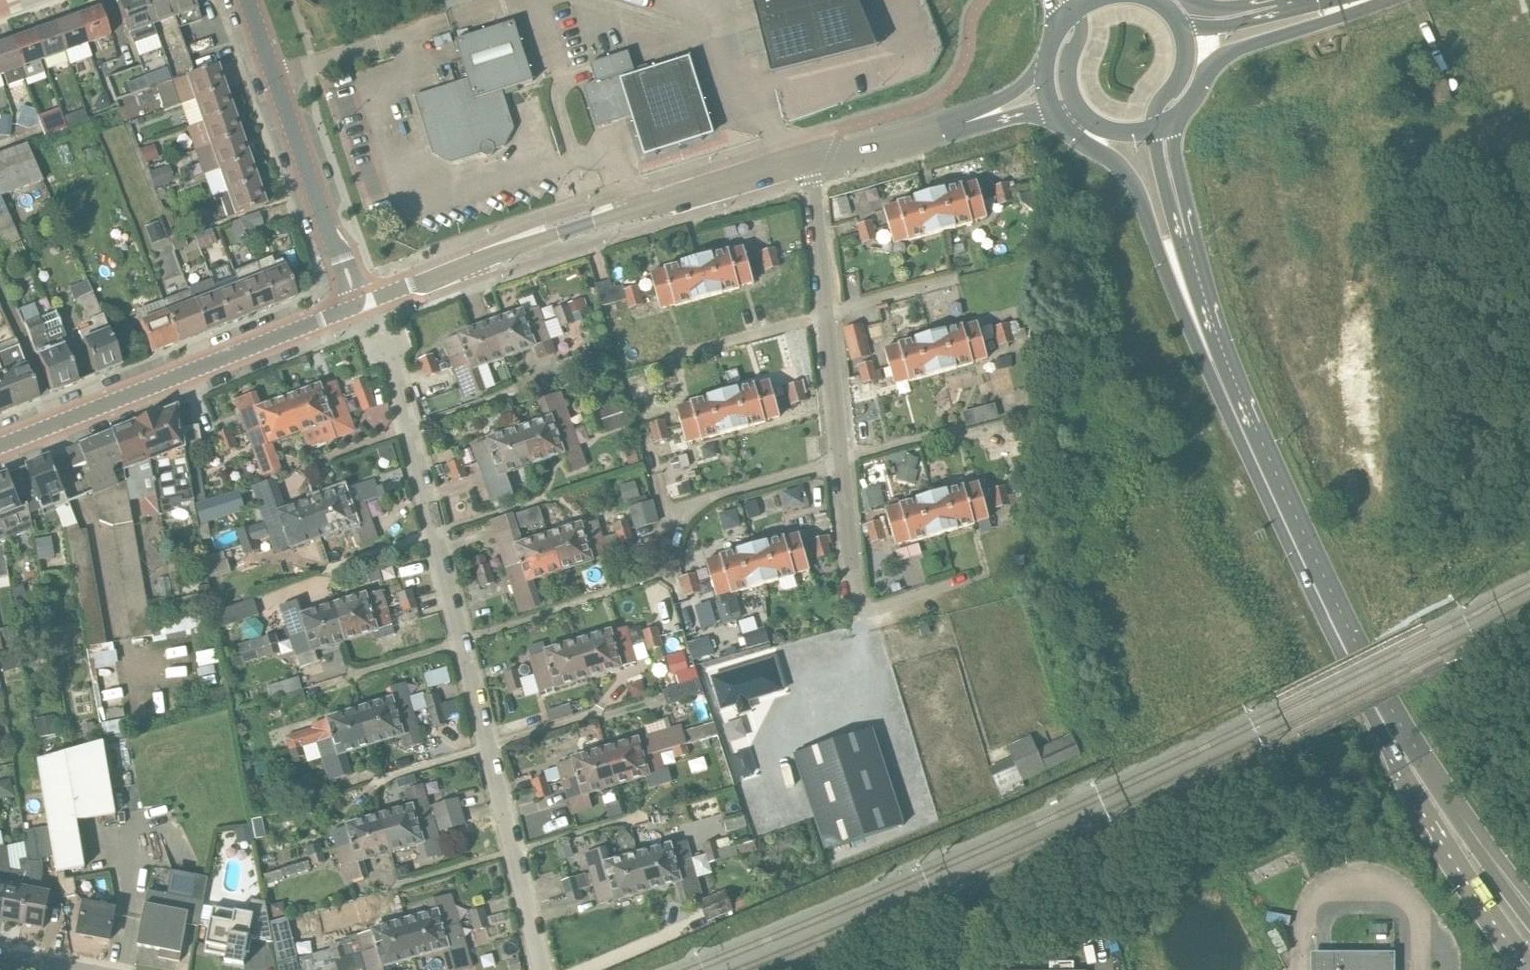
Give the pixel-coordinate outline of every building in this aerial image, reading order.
[(149,91),(173,82),(143,0),(122,0),(117,2),(142,70),(149,91)] [(173,82),(195,74),(178,29),(179,28),(169,0),(143,0),(173,82)] [(179,28),(201,21),(193,0),(169,0),(179,28)] [(771,74),(878,48),(858,0),(753,0),(759,28),(771,25),(776,46),(765,50),(771,74)] [(100,8),(77,16),(87,45),(110,36),(100,8)] [(87,45),(77,16),(54,25),(64,53),(87,45)] [(493,155),(496,149),(505,146),(514,128),(504,95),(519,91),(518,86),(534,81),(515,22),(456,40),(468,79),(415,96),(433,154),(451,163),(482,153),(487,156),(493,155)] [(64,53),(54,25),(33,32),(43,61),(64,53)] [(43,61),(33,32),(12,40),(22,68),(43,61)] [(12,40),(0,44),(0,76),(5,74),(9,86),(26,80),(22,68),(12,40)] [(583,84),(596,127),(609,123),(609,121),(632,113),(620,75),(622,74),(634,70),(628,50),(590,62),(595,80),(583,84)] [(645,156),(656,153),(657,152),(702,138),(703,138),(704,137),(715,134),(691,56),(679,60),(677,61),(633,75),(632,75),(623,78),(622,74),(620,75),(632,113),(609,121),(609,123),(632,116),(645,156)] [(195,74),(173,82),(181,105),(195,101),(224,90),(216,67),(195,74)] [(149,91),(142,70),(107,83),(115,103),(149,91)] [(1435,105),(1450,101),(1444,81),(1429,86),(1435,105)] [(224,90),(195,101),(203,124),(232,113),(224,90)] [(96,104),(98,111),(110,107),(106,95),(99,97),(96,104)] [(38,116),(35,109),(24,106),(17,125),(30,130),(41,125),(38,116)] [(41,125),(45,135),(68,126),(60,108),(38,116),(41,125)] [(232,113),(203,124),(187,130),(195,152),(241,136),(232,113)] [(12,137),(13,115),(1,115),(0,136),(12,137)] [(68,126),(78,122),(76,115),(69,115),(65,116),(68,126)] [(241,136),(195,152),(203,175),(219,170),(249,160),(241,136)] [(1,197),(42,181),(27,143),(0,153),(0,196),(1,197)] [(141,149),(146,163),(159,158),(154,144),(141,149)] [(84,155),(88,166),(99,162),(95,151),(84,155)] [(249,160),(219,170),(227,193),(257,182),(249,160)] [(169,165),(150,172),(155,188),(175,182),(169,165)] [(997,196),(1012,192),(1009,181),(993,186),(997,196)] [(257,182),(227,193),(214,197),(216,201),(221,199),(228,218),(235,215),(235,216),(265,206),(257,182)] [(962,185),(930,194),(936,213),(982,200),(977,182),(962,186),(962,185)] [(1043,189),(1020,195),(1022,204),(1039,216),(1039,215),(1043,189)] [(1013,194),(1012,192),(997,196),(999,205),(1020,198),(1019,192),(1013,194)] [(936,213),(930,194),(899,203),(900,204),(885,209),(889,225),(936,213)] [(842,215),(851,213),(852,208),(847,195),(837,199),(842,215)] [(0,196),(0,242),(3,248),(20,240),(8,215),(1,197),(0,196)] [(982,200),(936,213),(941,232),(973,223),(972,221),(987,217),(982,200)] [(175,211),(165,214),(170,228),(180,225),(175,211)] [(245,232),(264,225),(259,213),(240,220),(245,232)] [(941,232),(936,213),(889,225),(895,244),(909,239),(910,241),(941,232)] [(860,233),(875,229),(873,220),(857,224),(860,233)] [(149,238),(162,233),(158,222),(145,227),(149,238)] [(878,238),(875,229),(860,233),(863,243),(878,238)] [(195,238),(201,252),(217,245),(212,232),(195,238)] [(172,248),(176,256),(189,251),(186,242),(172,248)] [(760,251),(763,260),(778,256),(776,247),(760,251)] [(702,279),(749,266),(744,248),(729,252),(729,250),(697,259),(702,279)] [(778,256),(763,260),(765,269),(781,265),(778,256)] [(656,292),(702,279),(697,259),(665,268),(665,269),(651,274),(656,292)] [(273,306),(262,276),(258,265),(236,274),(240,285),(241,285),(252,314),(273,306)] [(749,266),(702,279),(708,298),(740,289),(739,287),(754,283),(749,266)] [(262,276),(273,306),(296,297),(285,268),(262,276)] [(604,306),(628,299),(642,295),(639,283),(626,287),(625,283),(613,287),(610,279),(597,283),(604,306)] [(708,298),(702,279),(656,292),(661,309),(676,305),(676,307),(708,298)] [(121,366),(88,280),(69,287),(83,325),(92,321),(94,328),(90,329),(79,333),(96,376),(100,374),(102,374),(107,372),(108,371),(121,366)] [(241,285),(240,285),(218,294),(229,323),(252,314),(241,285)] [(206,332),(195,303),(190,292),(163,302),(167,314),(178,343),(206,332)] [(229,323),(218,294),(195,303),(206,332),(229,323)] [(642,295),(628,299),(631,308),(645,304),(642,295)] [(572,314),(578,312),(578,310),(588,307),(585,297),(568,303),(572,314)] [(559,319),(572,314),(568,303),(556,308),(559,319)] [(497,340),(543,324),(537,307),(523,312),(523,311),(491,323),(497,340)] [(572,314),(559,319),(562,327),(581,320),(578,312),(572,314)] [(178,343),(167,314),(141,324),(152,353),(178,343)] [(40,318),(25,324),(52,394),(72,386),(74,384),(78,383),(56,327),(45,331),(40,318)] [(497,340),(491,323),(459,335),(459,336),(445,341),(451,357),(497,340)] [(931,335),(936,354),(983,342),(978,323),(963,327),(963,326),(931,335)] [(998,336),(1011,333),(1008,323),(995,327),(998,336)] [(554,354),(543,324),(497,340),(504,359),(534,348),(539,360),(554,354)] [(852,359),(871,354),(863,324),(844,329),(852,359)] [(1014,342),(1011,333),(998,336),(1001,346),(1014,342)] [(936,354),(931,335),(899,343),(900,345),(885,349),(890,367),(936,354)] [(504,359),(497,340),(451,357),(458,375),(472,370),(472,371),(504,359)] [(983,342),(936,354),(942,373),(973,364),(973,363),(988,359),(983,342)] [(0,352),(0,371),(14,408),(39,398),(18,345),(0,352)] [(423,368),(436,363),(433,354),(420,359),(423,368)] [(936,354),(890,367),(895,385),(910,380),(910,382),(942,373),(936,354)] [(998,369),(1012,367),(1012,355),(996,360),(998,369)] [(447,369),(445,362),(439,364),(441,371),(447,369)] [(862,374),(875,371),(872,362),(859,365),(862,374)] [(436,363),(423,368),(427,377),(440,372),(436,363)] [(646,381),(655,378),(652,364),(642,367),(646,381)] [(0,371),(0,413),(14,408),(0,371)] [(877,380),(875,371),(862,374),(864,384),(877,380)] [(282,382),(278,372),(266,376),(270,387),(282,382)] [(357,393),(369,388),(366,379),(354,384),(357,393)] [(296,416),(342,399),(335,382),(321,387),(321,386),(290,397),(296,416)] [(729,413),(775,399),(770,382),(755,386),(755,385),(723,393),(729,413)] [(790,395),(803,392),(800,382),(788,386),(790,395)] [(369,388),(357,393),(364,412),(376,407),(369,388)] [(545,420),(520,429),(525,446),(575,429),(562,391),(538,400),(545,420)] [(803,392),(790,395),(793,405),(806,401),(803,392)] [(296,416),(290,397),(264,406),(260,393),(238,402),(249,434),(296,416)] [(682,426),(729,413),(723,393),(691,402),(692,404),(677,408),(682,426)] [(354,432),(342,399),(296,416),(302,434),(331,423),(337,438),(354,432)] [(780,417),(775,399),(729,413),(734,431),(766,422),(766,421),(780,417)] [(501,419),(514,412),(508,401),(496,408),(501,419)] [(588,424),(624,412),(621,404),(585,416),(588,424)] [(971,426),(1002,420),(999,407),(968,413),(971,426)] [(151,459),(154,478),(158,501),(168,500),(168,505),(196,500),(188,457),(179,408),(162,415),(161,414),(150,419),(147,419),(141,421),(139,423),(136,424),(151,459)] [(624,412),(588,424),(592,434),(604,429),(605,433),(633,423),(629,410),(624,412)] [(734,431),(729,413),(682,426),(687,444),(702,439),(702,440),(734,431)] [(302,434),(296,416),(249,434),(264,475),(282,468),(277,454),(273,444),(302,434)] [(652,433),(667,428),(665,420),(650,424),(652,433)] [(123,462),(129,500),(146,497),(143,479),(154,478),(151,459),(136,424),(115,433),(127,461),(123,462)] [(189,455),(204,450),(200,425),(184,428),(189,455)] [(670,437),(667,428),(652,433),(655,442),(670,437)] [(218,434),(221,443),(234,439),(231,429),(218,434)] [(525,446),(520,429),(488,440),(488,441),(474,446),(479,463),(525,446)] [(575,429),(525,446),(532,465),(563,454),(570,471),(588,466),(575,429)] [(114,525),(133,522),(129,500),(123,462),(127,461),(115,433),(67,451),(74,469),(88,464),(91,474),(87,475),(94,494),(100,521),(114,525)] [(234,439),(221,443),(225,453),(238,448),(234,439)] [(532,465),(525,446),(479,463),(493,503),(515,495),(507,474),(532,465)] [(630,465),(641,462),(637,449),(626,452),(630,465)] [(752,458),(750,450),(743,452),(746,460),(752,458)] [(906,454),(904,460),(903,466),(915,469),(918,458),(906,454)] [(188,457),(196,500),(196,503),(206,501),(198,455),(188,457)] [(66,492),(52,457),(48,459),(46,459),(42,460),(40,462),(28,467),(37,490),(36,491),(48,523),(60,519),(56,509),(70,503),(66,492)] [(672,461),(674,469),(681,467),(679,459),(672,461)] [(449,464),(452,473),(464,468),(461,460),(449,464)] [(442,465),(435,468),(438,477),(445,474),(442,465)] [(464,468),(452,473),(455,482),(467,478),(464,468)] [(0,478),(0,515),(0,516),(0,521),(7,539),(33,529),(28,506),(22,469),(0,478)] [(262,509),(271,535),(318,518),(312,501),(285,511),(273,479),(254,485),(262,509)] [(626,502),(641,497),(636,481),(621,486),(626,502)] [(692,492),(689,483),(678,486),(681,495),(692,492)] [(804,483),(798,485),(801,493),(807,491),(804,483)] [(376,489),(379,498),(392,493),(389,484),(376,489)] [(965,487),(933,496),(939,515),(985,502),(980,485),(965,489),(965,487)] [(312,501),(318,518),(364,503),(358,486),(344,491),(344,490),(312,501)] [(885,505),(880,486),(866,489),(871,508),(885,505)] [(995,499),(1007,496),(1005,486),(992,490),(995,499)] [(392,493),(379,498),(383,507),(395,503),(392,493)] [(765,513),(783,507),(778,493),(760,498),(765,513)] [(245,494),(203,509),(208,525),(250,509),(245,494)] [(1016,494),(1007,496),(1010,505),(1018,503),(1016,494)] [(939,515),(933,496),(902,505),(903,506),(888,511),(893,528),(939,515)] [(1007,496),(995,499),(997,508),(1010,505),(1007,496)] [(757,499),(745,503),(750,518),(762,515),(757,499)] [(636,528),(659,521),(653,500),(630,507),(636,528)] [(985,502),(939,515),(944,534),(975,525),(975,523),(989,519),(985,502)] [(318,518),(324,537),(351,528),(358,546),(377,539),(364,503),(318,518)] [(554,553),(549,535),(521,544),(516,531),(544,522),(540,507),(493,522),(507,568),(554,553)] [(944,534),(939,515),(893,528),(898,545),(912,540),(913,543),(944,534)] [(318,518),(271,535),(277,552),(292,547),(293,549),(324,537),(318,518)] [(617,534),(630,530),(627,520),(614,525),(617,534)] [(872,534),(884,531),(882,521),(869,525),(872,534)] [(135,533),(133,522),(114,525),(116,537),(135,533)] [(581,525),(549,535),(554,553),(601,537),(596,522),(582,526),(581,525)] [(69,544),(89,540),(87,529),(81,530),(79,524),(66,528),(69,544)] [(630,530),(617,534),(620,543),(633,539),(630,530)] [(884,531),(872,534),(875,544),(887,540),(884,531)] [(135,533),(116,537),(118,548),(137,545),(135,533)] [(758,565),(804,552),(799,535),(785,539),(785,537),(752,547),(758,565)] [(55,558),(51,536),(36,538),(39,560),(55,558)] [(815,549),(828,546),(826,536),(813,540),(815,549)] [(601,537),(554,553),(560,572),(593,562),(593,560),(607,556),(601,537)] [(71,555),(91,551),(89,540),(69,544),(71,555)] [(256,541),(244,545),(247,554),(259,550),(256,541)] [(137,545),(118,548),(120,559),(139,556),(137,545)] [(828,546),(815,549),(818,558),(831,555),(828,546)] [(409,561),(413,560),(421,557),(418,547),(410,550),(406,551),(409,561)] [(711,579),(758,565),(752,547),(721,556),(721,557),(706,561),(711,579)] [(73,566),(93,563),(91,551),(71,555),(73,566)] [(225,551),(219,553),(206,558),(209,577),(231,570),(225,551)] [(809,569),(804,552),(758,565),(763,584),(796,575),(795,573),(809,569)] [(560,572),(554,553),(507,568),(521,611),(539,605),(531,581),(560,572)] [(487,563),(485,555),(473,559),(475,567),(487,563)] [(139,556),(120,559),(122,570),(141,567),(139,556)] [(181,582),(177,559),(168,560),(172,584),(181,582)] [(74,578),(95,574),(93,563),(73,566),(74,578)] [(489,563),(487,563),(475,567),(479,578),(493,573),(489,563)] [(763,584),(758,565),(711,579),(716,596),(731,591),(732,594),(763,584)] [(141,567),(122,570),(124,582),(143,578),(141,567)] [(383,580),(379,568),(367,572),(371,583),(383,580)] [(493,573),(479,578),(481,586),(495,582),(493,573)] [(76,589),(97,585),(95,574),(74,578),(76,589)] [(684,586),(698,583),(695,574),(682,577),(684,586)] [(143,578),(124,582),(126,593),(145,590),(143,578)] [(698,583),(684,586),(687,596),(700,592),(698,583)] [(183,595),(181,584),(173,585),(175,597),(183,595)] [(78,601),(99,597),(97,585),(76,589),(78,601)] [(212,601),(209,585),(198,587),(200,604),(212,601)] [(145,590),(126,593),(127,604),(147,601),(145,590)] [(402,603),(415,599),(412,590),(399,594),(402,603)] [(340,624),(387,609),(381,591),(367,596),(366,595),(334,606),(340,624)] [(176,608),(175,601),(174,596),(147,601),(149,612),(150,615),(176,610),(176,608)] [(80,612),(102,608),(99,597),(78,601),(80,612)] [(220,628),(259,614),(254,599),(215,614),(220,628)] [(418,608),(415,599),(402,603),(405,612),(418,608)] [(147,601),(127,604),(129,616),(149,612),(147,601)] [(340,624),(334,606),(302,616),(300,608),(284,613),(292,639),(340,624)] [(82,623),(104,619),(102,608),(80,612),(82,623)] [(395,634),(387,609),(340,624),(342,629),(345,641),(373,632),(376,640),(395,634)] [(149,612),(129,616),(131,627),(151,624),(149,612)] [(84,635),(106,631),(104,619),(82,623),(84,635)] [(151,624),(131,627),(133,638),(153,634),(151,624)] [(315,651),(345,641),(342,629),(340,624),(292,639),(301,666),(318,661),(315,651)] [(584,659),(631,646),(626,628),(611,633),(611,632),(579,641),(584,659)] [(647,641),(659,637),(656,628),(644,632),(647,641)] [(761,644),(756,630),(743,634),(748,648),(761,644)] [(108,642),(106,631),(84,635),(86,646),(108,642)] [(785,642),(782,634),(781,633),(780,632),(772,634),(775,645),(785,642)] [(239,645),(242,655),(279,643),(276,634),(239,645)] [(710,636),(689,643),(694,659),(715,653),(710,636)] [(662,647),(659,637),(647,641),(649,650),(662,647)] [(584,659),(579,641),(546,651),(544,644),(528,648),(536,674),(584,659)] [(279,643),(242,655),(225,660),(227,668),(282,652),(279,643)] [(631,646),(584,659),(589,678),(622,668),(621,666),(636,662),(631,646)] [(671,675),(689,671),(684,652),(667,657),(671,675)] [(720,708),(749,701),(785,690),(775,657),(711,676),(720,708)] [(9,668),(21,664),(19,658),(7,662),(9,668)] [(589,678),(584,659),(536,674),(541,692),(589,678)] [(433,670),(431,663),(424,665),(426,672),(433,670)] [(452,669),(429,673),(431,688),(454,684),(452,669)] [(680,685),(699,678),(697,671),(696,669),(677,676),(680,685)] [(508,683),(521,679),(518,670),(505,674),(508,683)] [(287,696),(303,691),(299,677),(266,686),(270,701),(287,696)] [(704,694),(699,678),(680,685),(663,691),(668,707),(704,694)] [(523,689),(521,679),(508,683),(510,692),(523,689)] [(366,728),(413,712),(404,682),(390,686),(393,694),(358,705),(366,728)] [(303,691),(287,696),(291,707),(307,703),(303,691)] [(426,699),(428,708),(441,704),(438,695),(426,699)] [(441,704),(428,708),(435,729),(447,725),(441,704)] [(550,723),(573,716),(570,704),(547,711),(550,723)] [(366,728),(358,705),(324,716),(326,720),(311,724),(313,728),(287,736),(291,751),(303,747),(317,743),(319,742),(366,728)] [(407,748),(423,744),(413,712),(366,728),(371,746),(403,736),(407,748)] [(59,734),(56,715),(35,719),(38,738),(59,734)] [(674,749),(687,745),(719,734),(715,721),(683,732),(682,728),(653,736),(638,741),(638,739),(605,749),(611,767),(661,753),(674,749)] [(83,725),(86,738),(98,735),(95,722),(83,725)] [(351,775),(344,754),(371,746),(366,728),(319,742),(331,781),(351,775)] [(904,826),(872,729),(794,754),(826,851),(904,826)] [(736,787),(719,734),(687,745),(674,749),(677,758),(689,754),(688,750),(703,746),(706,755),(711,754),(723,791),(736,787)] [(1081,754),(1071,735),(1039,750),(1032,735),(1008,747),(1013,756),(990,768),(1003,800),(1052,775),(1050,770),(1081,754)] [(38,761),(46,804),(54,854),(62,898),(78,896),(75,877),(67,879),(65,871),(86,868),(78,821),(116,814),(104,743),(38,761)] [(303,747),(291,751),(294,761),(306,757),(303,747)] [(563,781),(611,767),(605,749),(573,759),(573,760),(558,764),(563,781)] [(611,767),(616,786),(646,777),(649,788),(672,781),(669,770),(666,771),(661,753),(611,767)] [(754,773),(751,761),(749,756),(740,753),(732,755),(739,777),(754,773)] [(611,767),(563,781),(573,814),(592,809),(588,794),(616,786),(611,767)] [(416,775),(397,780),(400,789),(418,783),(416,775)] [(532,781),(535,790),(548,786),(545,777),(532,781)] [(11,778),(0,781),(0,800),(15,796),(11,778)] [(435,819),(437,819),(463,811),(459,797),(431,806),(425,784),(405,789),(411,807),(379,816),(385,834),(435,819)] [(548,786),(535,790),(538,799),(550,796),(548,786)] [(622,813),(618,801),(606,806),(610,817),(622,813)] [(54,854),(46,804),(30,806),(39,857),(43,856),(54,854)] [(463,811),(437,819),(441,831),(466,824),(463,811)] [(385,834),(379,816),(347,826),(348,827),(333,832),(338,847),(385,834)] [(725,833),(746,827),(744,816),(723,821),(725,833)] [(435,819),(385,834),(390,853),(419,845),(424,861),(445,855),(435,819)] [(255,839),(253,827),(240,829),(241,837),(244,839),(247,841),(255,839)] [(626,844),(633,839),(625,829),(619,834),(626,844)] [(800,843),(801,837),(796,832),(790,832),(786,836),(786,842),(790,847),(796,847),(800,843)] [(9,849),(7,834),(0,835),(0,850),(9,849)] [(390,853),(385,834),(338,847),(348,882),(367,876),(362,861),(390,853)] [(754,840),(719,849),(706,853),(709,864),(722,860),(722,859),(756,849),(754,840)] [(638,855),(643,873),(691,860),(686,842),(671,847),(670,846),(638,855)] [(706,853),(719,849),(717,842),(704,846),(706,853)] [(307,848),(310,857),(322,853),(320,844),(307,848)] [(643,873),(638,855),(610,863),(606,849),(586,854),(596,887),(643,873)] [(322,853),(310,857),(312,866),(325,862),(322,853)] [(29,860),(32,875),(27,903),(23,924),(44,928),(51,894),(38,892),(41,876),(44,876),(43,856),(39,857),(29,859),(29,860)] [(27,903),(32,875),(29,860),(20,862),(23,873),(11,871),(10,877),(2,920),(23,924),(27,903)] [(643,873),(648,891),(677,883),(682,903),(702,897),(691,860),(643,873)] [(268,884),(284,879),(284,878),(312,870),(309,861),(265,874),(268,884)] [(412,878),(408,865),(395,869),(398,882),(412,878)] [(11,871),(0,868),(0,919),(2,920),(10,877),(11,871)] [(643,873),(596,887),(601,904),(615,900),(616,901),(648,891),(643,873)] [(567,895),(580,891),(577,882),(565,885),(567,895)] [(731,901),(726,890),(700,901),(708,920),(746,904),(743,896),(731,901)] [(583,900),(580,891),(567,895),(570,904),(583,900)] [(148,894),(139,946),(161,950),(159,958),(180,962),(187,928),(199,930),(203,904),(148,894)] [(411,939),(459,926),(450,896),(429,902),(432,912),(406,920),(411,939)] [(273,943),(269,925),(266,903),(252,900),(249,914),(236,911),(214,907),(212,919),(206,952),(227,956),(226,963),(245,966),(247,954),(250,954),(253,939),(273,943)] [(286,913),(283,901),(270,905),(273,917),(286,913)] [(116,910),(85,903),(79,934),(110,940),(116,910)] [(471,912),(474,922),(487,918),(484,909),(471,912)] [(487,918),(474,922),(476,931),(489,927),(487,918)] [(297,962),(287,919),(269,925),(273,943),(280,969),(299,969),(297,962)] [(364,953),(411,939),(406,920),(373,930),(373,931),(342,940),(344,948),(314,957),(316,966),(348,957),(363,952),(364,953)] [(416,957),(444,949),(450,969),(468,969),(471,969),(459,926),(411,939),(416,957)] [(1268,932),(1279,954),(1286,950),(1275,928),(1268,932)] [(364,953),(369,969),(389,969),(388,965),(416,957),(411,939),(364,953)] [(1314,957),(1314,969),(1392,969),(1392,955),(1314,957)] [(299,969),(344,969),(351,968),(348,957),(316,966),(314,957),(297,962),(299,969)] [(521,969),(519,958),(511,960),(513,969),(516,969),(521,969)]
